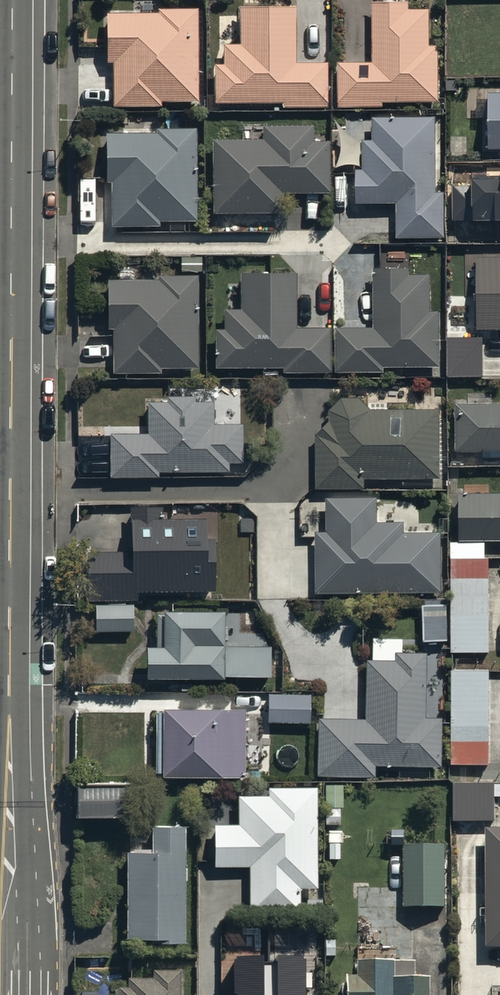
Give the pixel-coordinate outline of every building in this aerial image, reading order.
[(295,0),(238,0),(238,40),(224,39),(224,59),(214,59),(214,98),(282,98),(282,105),(326,105),(326,58),(295,58),(295,0)] [(372,56),(337,56),(337,102),(384,103),(384,96),(439,97),(439,41),(429,41),(430,5),(410,5),(410,0),(373,0),(372,56)] [(156,8),(107,7),(107,11),(103,11),(102,25),(107,25),(106,57),(112,57),(111,101),(161,102),(161,97),(194,98),(194,105),(201,106),(201,96),(197,96),(198,4),(156,3),(156,8)] [(485,86),(484,141),(499,141),(499,86),(485,86)] [(394,198),(394,233),(444,232),(442,111),(373,112),(373,132),(360,133),(361,164),(355,164),(356,198),(394,198)] [(262,135),(211,135),(211,208),(282,208),(282,188),(329,188),(329,135),(312,135),(312,119),(262,119),(262,135)] [(157,126),(105,127),(105,178),(110,178),(110,220),(159,220),(159,216),(198,215),(197,123),(157,123),(157,126)] [(471,180),(471,186),(453,186),(453,219),(499,219),(499,179),(471,180)] [(200,269),(201,254),(180,253),(179,271),(158,271),(158,276),(108,275),(107,323),(114,323),(112,368),(161,369),(162,362),(196,363),(199,268),(200,269)] [(478,254),(478,328),(499,328),(499,254),(478,254)] [(411,262),(371,263),(373,324),(336,325),(337,369),(386,367),(386,363),(438,361),(436,307),(429,307),(428,272),(412,272),(411,262)] [(239,265),(239,268),(240,303),(222,303),(223,322),(214,323),(215,362),(282,361),(282,368),(330,368),(330,322),(297,322),(296,265),(239,265)] [(484,331),(446,331),(446,372),(483,373),(484,331)] [(167,395),(146,396),(147,427),(109,428),(109,470),(115,470),(115,476),(157,476),(157,468),(228,467),(228,459),(241,458),(241,419),(214,420),(214,396),(194,397),(194,391),(167,391),(167,395)] [(370,404),(361,393),(340,393),(329,401),(329,413),(317,430),(316,484),(365,485),(365,473),(439,475),(441,405),(370,404)] [(454,396),(454,445),(499,446),(499,397),(454,396)] [(458,487),(459,537),(499,536),(499,487),(458,487)] [(378,491),(327,491),(326,525),(317,525),(316,587),(440,588),(440,529),(403,528),(403,518),(378,517),(378,491)] [(165,501),(132,501),(132,530),(127,530),(127,548),(96,548),(96,595),(140,595),(140,590),(206,590),(206,571),(215,571),(215,539),(206,539),(206,516),(165,516),(165,501)] [(459,537),(451,537),(451,648),(489,648),(489,554),(485,554),(485,537),(459,537)] [(447,598),(422,598),(423,637),(448,637),(447,598)] [(133,626),(133,599),(95,599),(95,626),(133,626)] [(224,603),(163,603),(163,622),(156,622),(156,639),(146,639),(146,670),(271,670),(271,640),(224,640),(224,603)] [(394,654),(366,653),(364,714),(317,712),(315,770),(373,771),(373,759),(440,761),(441,713),(423,712),(425,647),(394,646),(394,654)] [(490,666),(451,665),(450,761),(489,762),(490,666)] [(310,695),(269,694),(268,724),(310,725),(310,695)] [(161,706),(154,705),(153,765),(159,765),(159,769),(243,771),(245,704),(161,702),(161,706)] [(124,768),(74,769),(75,807),(124,806),(124,768)] [(497,780),(454,779),(453,815),(496,816),(497,780)] [(249,860),(249,905),(300,905),(300,882),(316,882),(316,781),(268,781),(268,788),(237,788),(237,817),(214,817),(214,860),(249,860)] [(185,935),(183,817),(150,817),(150,845),(125,846),(126,930),(150,930),(150,935),(185,935)] [(483,824),(483,942),(499,942),(499,824),(483,824)] [(405,825),(391,826),(391,844),(402,843),(404,906),(446,905),(444,839),(406,840),(405,825)] [(425,968),(412,969),(412,954),(393,954),(393,949),(367,949),(367,945),(357,945),(357,951),(355,951),(355,968),(345,968),(345,977),(340,977),(340,994),(426,994),(425,968)] [(235,957),(235,994),(305,994),(305,957),(278,957),(278,963),(263,963),(263,957),(235,957)] [(179,967),(152,967),(152,974),(128,974),(128,984),(114,984),(115,994),(179,994),(179,967)]
